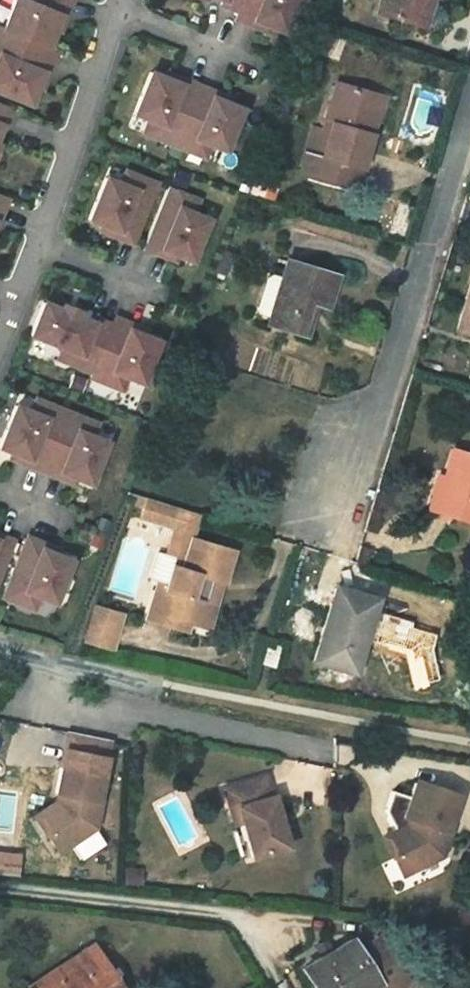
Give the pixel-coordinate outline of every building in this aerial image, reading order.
[(54,28),(59,15),(59,14),(24,0),(14,0),(2,29),(46,47),(54,28)] [(59,14),(59,15),(64,17),(71,0),(24,0),(59,14)] [(242,0),(223,0),(222,0),(220,4),(238,11),(242,0)] [(238,11),(235,19),(251,25),(253,20),(252,19),(260,0),(242,0),(238,11)] [(282,31),(295,0),(260,0),(252,19),(253,20),(269,26),(282,31)] [(373,41),(412,53),(424,17),(433,19),(440,0),(386,0),(373,41)] [(54,28),(59,30),(64,17),(59,15),(54,28)] [(251,25),(266,32),(269,26),(253,20),(251,25)] [(47,75),(56,51),(46,47),(2,29),(0,28),(0,55),(42,71),(41,72),(47,75)] [(29,104),(36,86),(41,72),(42,71),(0,55),(0,92),(29,104)] [(36,86),(42,88),(47,75),(41,72),(36,86)] [(164,77),(150,72),(133,114),(162,125),(163,126),(180,84),(179,84),(164,77)] [(181,78),(166,72),(164,77),(179,84),(181,78)] [(198,85),(181,78),(179,84),(180,84),(163,126),(162,125),(157,138),(173,145),(198,85)] [(173,145),(190,151),(195,138),(194,138),(211,96),(212,97),(214,91),(198,85),(173,145)] [(227,103),(229,97),(214,91),(212,97),(227,103)] [(224,150),(241,108),(227,103),(212,97),(211,96),(194,138),(195,138),(209,144),(224,150)] [(4,128),(11,110),(0,106),(0,126),(4,128)] [(365,123),(332,114),(319,157),(309,154),(294,198),(350,217),(366,165),(360,163),(367,140),(360,137),(365,123)] [(379,127),(365,123),(360,137),(367,140),(360,163),(366,165),(379,127)] [(190,151),(204,157),(209,144),(195,138),(190,151)] [(139,176),(125,171),(120,184),(134,189),(139,176)] [(131,243),(155,183),(139,176),(134,189),(135,190),(118,231),(117,231),(115,237),(131,243)] [(120,184),(105,177),(88,219),(102,225),(117,231),(118,231),(135,190),(134,189),(120,184)] [(183,194),(167,187),(143,248),(159,254),(161,249),(160,248),(177,207),(178,207),(183,194)] [(192,213),(197,200),(183,194),(178,207),(192,213)] [(190,260),(207,219),(192,213),(178,207),(177,207),(160,248),(161,249),(177,255),(190,260)] [(266,221),(246,215),(244,224),(263,230),(266,221)] [(102,225),(100,230),(115,237),(117,231),(102,225)] [(159,254),(174,260),(177,255),(161,249),(159,254)] [(468,284),(446,355),(469,362),(469,285),(468,284)] [(330,300),(283,286),(278,304),(265,343),(263,350),(293,358),(303,325),(311,328),(321,330),(330,300)] [(265,343),(278,304),(268,300),(262,303),(252,334),(256,340),(265,343)] [(61,309),(43,302),(30,335),(62,347),(79,355),(80,355),(93,323),(92,322),(75,315),(73,318),(60,313),(62,310),(61,309)] [(77,311),(62,305),(61,309),(62,310),(60,313),(73,318),(75,315),(77,311)] [(92,373),(90,377),(106,384),(112,371),(111,370),(128,329),(131,324),(114,317),(111,324),(92,373)] [(75,366),(92,373),(111,324),(94,318),(92,322),(93,323),(80,355),(79,355),(75,366)] [(144,335),(146,330),(131,324),(128,329),(144,335)] [(301,360),(311,328),(303,325),(293,358),(301,360)] [(141,383),(158,341),(144,335),(128,329),(111,370),(112,371),(126,377),(141,383)] [(62,347),(57,359),(75,366),(79,355),(62,347)] [(106,384),(121,390),(126,377),(112,371),(106,384)] [(50,404),(36,398),(30,411),(44,417),(50,404)] [(64,415),(66,411),(50,404),(44,417),(45,417),(29,459),(28,459),(25,464),(42,471),(45,463),(64,415)] [(0,443),(0,447),(12,452),(28,459),(29,459),(45,417),(44,417),(30,411),(15,405),(0,443)] [(82,417),(66,411),(64,415),(45,463),(42,471),(58,477),(60,472),(59,471),(76,430),(77,430),(82,417)] [(91,436),(96,423),(82,417),(77,430),(91,436)] [(75,478),(89,483),(106,442),(91,436),(77,430),(76,430),(59,471),(60,472),(75,478)] [(12,452),(10,458),(25,464),(28,459),(12,452)] [(58,477),(73,484),(75,478),(60,472),(58,477)] [(439,506),(428,542),(468,553),(469,547),(469,487),(447,480),(439,506)] [(143,506),(146,497),(127,490),(124,500),(143,506)] [(184,531),(191,511),(146,497),(143,506),(139,517),(173,528),(183,531),(184,531)] [(421,540),(428,542),(439,506),(433,504),(421,540)] [(200,514),(191,511),(184,531),(183,531),(181,537),(192,540),(193,538),(200,514)] [(183,531),(173,528),(166,553),(176,557),(181,537),(183,531)] [(12,540),(0,535),(0,570),(12,540)] [(27,537),(2,597),(19,604),(24,591),(23,590),(40,549),(41,549),(43,543),(27,537)] [(233,551),(193,538),(192,540),(181,537),(176,557),(168,584),(159,581),(148,619),(174,627),(177,616),(191,621),(199,624),(213,580),(223,583),(233,551)] [(56,555),(58,550),(43,543),(41,549),(56,555)] [(38,596),(53,602),(70,561),(56,555),(41,549),(40,549),(23,590),(24,591),(38,596)] [(166,553),(159,551),(151,579),(159,581),(168,584),(176,557),(166,553)] [(209,627),(223,583),(213,580),(199,624),(209,627)] [(380,600),(338,587),(319,661),(343,668),(348,652),(363,656),(380,600)] [(19,604),(33,609),(38,596),(24,591),(19,604)] [(111,650),(122,615),(93,607),(83,641),(111,650)] [(187,631),(191,621),(177,616),(174,627),(187,631)] [(275,644),(267,642),(262,661),(278,665),(283,647),(275,644)] [(359,673),(363,656),(348,652),(343,668),(359,673)] [(99,804),(111,744),(71,735),(57,796),(60,797),(63,798),(61,812),(45,821),(51,831),(49,839),(59,855),(75,844),(79,828),(96,831),(101,805),(99,804)] [(267,778),(227,789),(232,810),(240,807),(244,822),(253,857),(289,848),(275,796),(272,797),(267,778)] [(463,801),(420,786),(414,802),(396,796),(389,815),(392,822),(401,825),(408,839),(397,844),(401,853),(398,863),(405,880),(422,871),(428,854),(446,860),(454,837),(451,836),(463,801)] [(49,839),(51,831),(45,821),(61,812),(63,798),(60,797),(58,806),(36,819),(49,839)] [(240,807),(232,810),(237,824),(244,822),(240,807)] [(401,825),(392,822),(399,835),(387,841),(398,863),(401,853),(397,844),(408,839),(401,825)] [(79,828),(75,844),(96,831),(79,828)] [(428,854),(422,871),(446,860),(428,854)] [(94,946),(34,987),(121,987),(94,946)] [(371,946),(348,959),(342,948),(292,976),(287,980),(292,987),(395,987),(371,946)]
